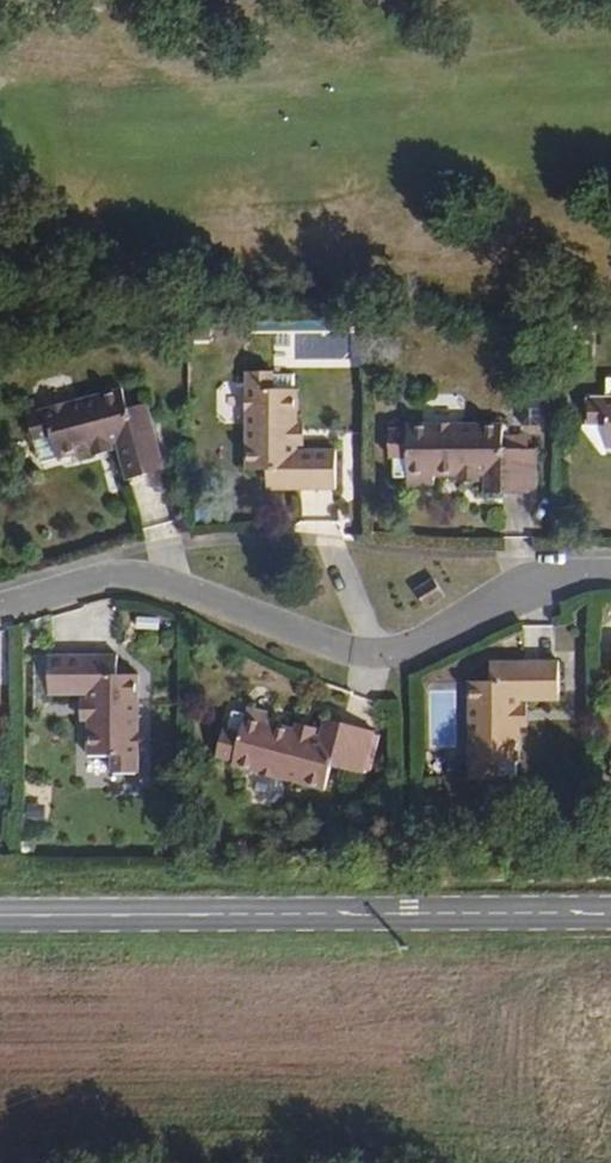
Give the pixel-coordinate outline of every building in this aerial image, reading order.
[(292,449),(292,429),(297,429),(294,377),(272,377),(272,375),(243,375),(244,473),(266,473),(267,488),(289,487),(289,494),(337,493),(337,454),(298,455),(298,449),(292,449)] [(165,472),(152,427),(147,428),(141,408),(129,411),(123,389),(26,417),(33,441),(36,441),(41,462),(56,458),(56,460),(92,451),(91,447),(110,442),(112,446),(116,444),(127,482),(165,472)] [(589,396),(590,423),(593,423),(607,425),(606,446),(606,448),(610,448),(610,396),(589,396)] [(152,427),(146,406),(141,408),(147,428),(152,427)] [(540,496),(538,452),(531,452),(531,435),(505,435),(504,427),(407,428),(407,431),(390,432),(390,460),(392,459),(408,458),(409,480),(409,488),(438,487),(438,481),(462,480),(461,476),(483,475),(484,479),(487,479),(488,497),(540,496)] [(304,448),(304,429),(297,429),(292,429),(292,449),(298,449),(304,448)] [(113,452),(112,446),(110,442),(91,447),(92,451),(94,457),(113,452)] [(409,480),(408,458),(392,459),(393,481),(409,480)] [(484,479),(483,475),(461,476),(462,480),(461,484),(483,483),(484,479)] [(446,599),(435,582),(416,593),(427,611),(446,599)] [(48,694),(49,652),(36,652),(35,694),(48,694)] [(118,677),(118,664),(97,664),(96,657),(49,657),(49,697),(88,696),(88,703),(94,703),(93,722),(88,722),(88,759),(91,758),(91,773),(113,772),(113,774),(141,774),(140,677),(118,677)] [(519,726),(519,707),(524,707),(524,700),(564,700),(564,661),(515,661),(515,668),(493,668),(493,681),(471,682),(472,779),(521,779),(521,761),(525,761),(524,726),(519,726)] [(93,722),(94,703),(88,703),(82,703),(82,722),(88,722),(93,722)] [(367,772),(377,730),(330,718),(325,735),(319,733),(318,738),(300,733),(300,730),(276,723),(278,715),(252,707),(250,715),(233,710),(218,757),(236,762),(235,764),(329,788),(336,765),(367,772)] [(530,726),(530,707),(524,707),(519,707),(519,726),(524,726),(530,726)] [(319,733),(320,730),(302,724),(300,730),(300,733),(318,738),(319,733)]
